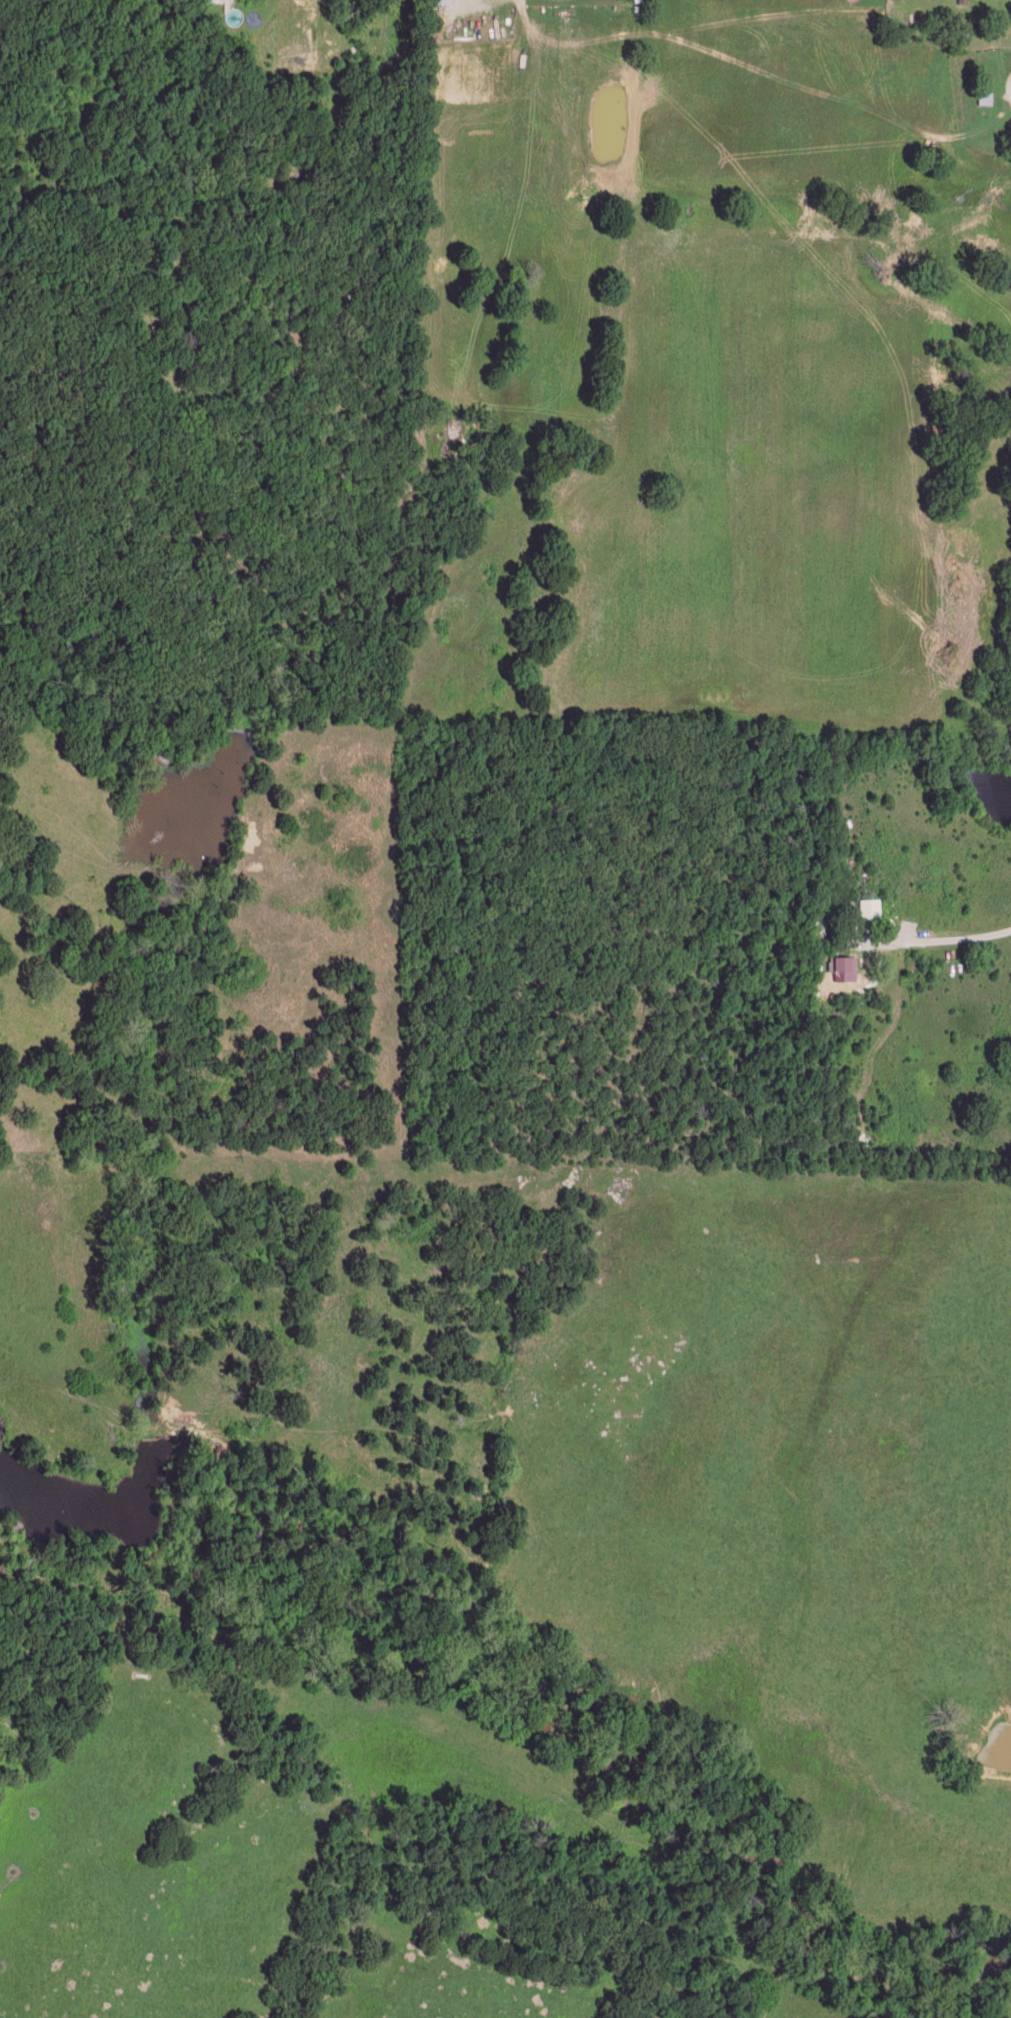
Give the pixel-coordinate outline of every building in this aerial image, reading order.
[(993,89),(979,89),(979,102),(993,102),(993,89)] [(860,897),(862,917),(882,916),(880,896),(860,897)] [(834,954),(835,969),(857,969),(857,954),(834,954)]
